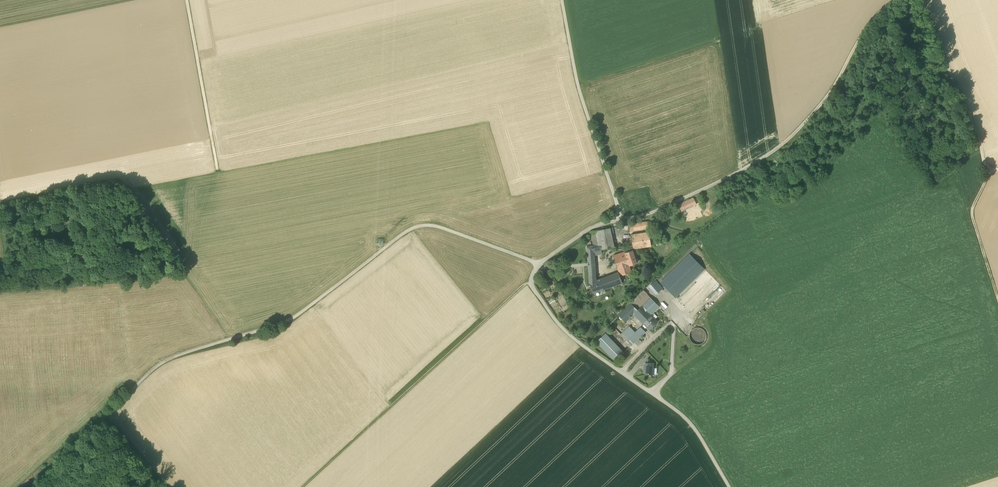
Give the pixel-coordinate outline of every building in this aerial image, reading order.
[(678,205),(681,211),(696,204),(693,198),(678,205)] [(610,228),(597,231),(600,244),(601,250),(614,248),(611,234),(610,229),(610,228)] [(590,232),(593,246),(600,244),(597,231),(590,232)] [(632,245),(633,249),(651,246),(649,232),(641,234),(641,232),(637,233),(637,234),(630,235),(632,245)] [(601,250),(600,244),(593,246),(587,247),(588,263),(594,263),(594,256),(594,255),(593,255),(593,252),(601,250)] [(613,256),(620,277),(631,273),(629,266),(637,263),(632,251),(626,252),(625,253),(622,253),(613,256)] [(661,283),(675,297),(676,297),(704,269),(690,254),(661,283)] [(595,281),(594,266),(588,267),(589,283),(593,294),(622,283),(618,273),(595,281)] [(649,286),(656,294),(662,289),(655,281),(649,286)] [(630,303),(631,304),(619,316),(625,322),(634,314),(643,323),(651,315),(659,307),(650,298),(643,291),(630,303)] [(643,323),(650,329),(657,322),(651,315),(643,323)] [(645,332),(642,329),(640,327),(635,332),(629,326),(625,330),(620,334),(628,342),(631,346),(645,332)] [(706,336),(706,335),(706,333),(705,332),(704,330),(703,329),(701,329),(700,328),(698,328),(697,328),(695,328),(693,329),(692,330),(691,331),(690,332),(690,334),(689,335),(689,337),(690,339),(690,340),(691,342),(692,343),(693,344),(695,344),(697,345),(698,345),(700,345),(701,344),(703,343),(704,342),(705,341),(706,339),(706,338),(706,336)] [(597,342),(615,361),(624,353),(605,334),(597,342)] [(645,374),(653,374),(653,363),(650,363),(645,363),(645,366),(644,366),(644,369),(645,369),(645,374)]
